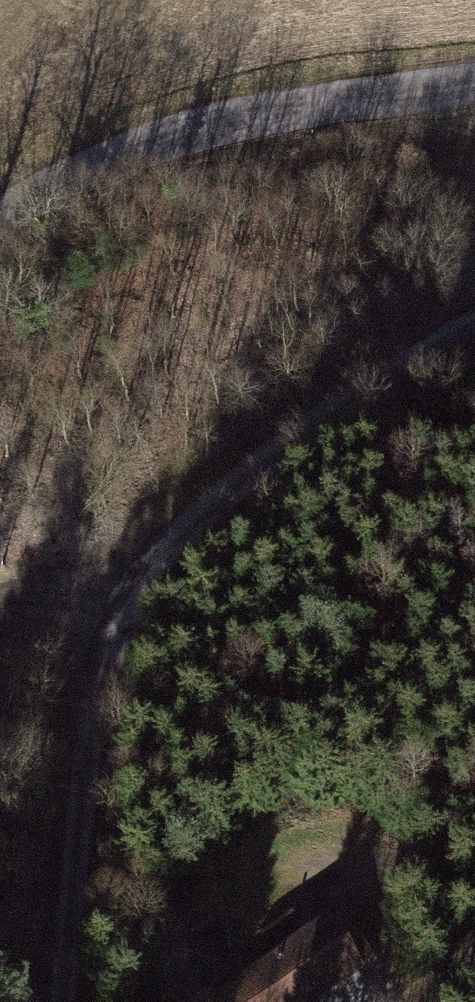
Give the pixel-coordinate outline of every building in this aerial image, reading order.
[(206,1001),(314,1001),(366,969),(363,966),(375,958),(345,910),(333,918),(330,913),(201,994),(206,1001)]
